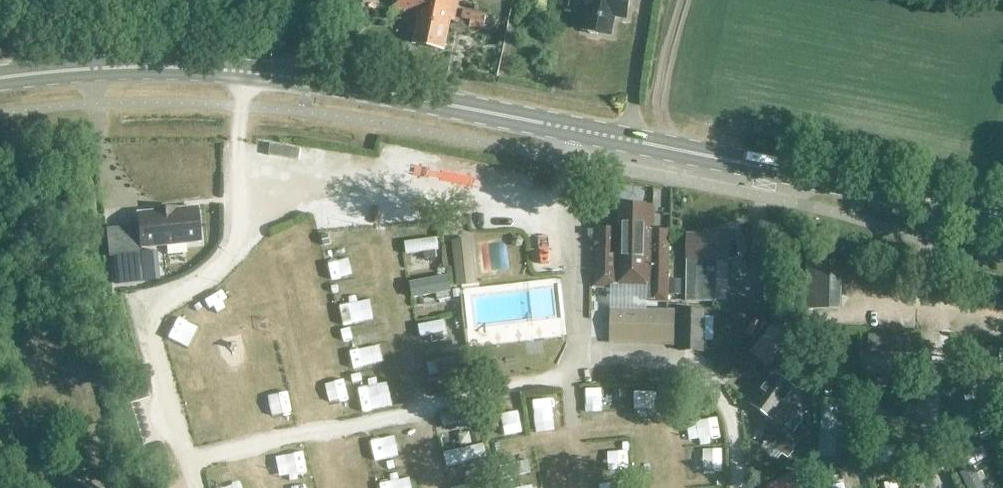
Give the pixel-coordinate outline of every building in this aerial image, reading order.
[(393,7),(420,13),(414,43),(443,50),(449,21),(454,22),(458,0),(394,0),(393,7)] [(613,16),(625,19),(630,0),(587,0),(585,10),(588,10),(584,30),(609,35),(613,16)] [(468,28),(483,30),(486,15),(464,10),(461,20),(470,21),(468,28)] [(667,288),(668,230),(652,230),(652,221),(646,221),(646,206),(617,206),(617,230),(594,230),(594,288),(648,288),(647,302),(669,303),(669,288),(667,288)] [(161,212),(136,214),(139,248),(199,242),(196,208),(174,210),(173,208),(160,209),(161,212)] [(685,301),(712,302),(714,260),(727,260),(727,259),(735,259),(738,256),(738,243),(736,242),(728,242),(728,235),(687,234),(685,301)] [(403,259),(437,257),(435,235),(401,237),(403,259)] [(467,238),(452,239),(455,283),(471,282),(467,238)] [(479,275),(500,272),(497,251),(475,255),(479,275)] [(140,254),(113,256),(115,284),(143,282),(140,254)] [(805,260),(805,310),(841,310),(841,260),(805,260)] [(442,270),(407,279),(413,302),(448,292),(442,270)] [(766,275),(765,306),(789,306),(790,276),(766,275)] [(731,300),(731,311),(763,312),(764,301),(731,300)] [(611,310),(611,337),(673,338),(674,311),(646,310),(611,310)] [(679,311),(678,352),(703,352),(704,310),(679,311)] [(726,349),(727,312),(708,311),(707,348),(726,349)] [(438,314),(438,327),(462,327),(462,313),(438,314)] [(433,318),(414,323),(418,338),(437,333),(433,318)] [(771,326),(749,353),(767,369),(789,341),(771,326)] [(490,327),(490,338),(563,339),(563,328),(490,327)] [(426,384),(438,383),(437,358),(425,359),(426,384)] [(774,372),(772,371),(751,406),(773,421),(795,388),(797,389),(808,375),(785,358),(774,372)] [(534,388),(535,408),(552,408),(552,387),(534,388)] [(584,420),(602,419),(600,387),(582,388),(584,420)] [(628,423),(652,423),(653,388),(628,387),(628,423)] [(437,411),(441,428),(459,424),(455,406),(437,411)] [(537,427),(557,426),(557,414),(536,415),(537,427)] [(717,419),(685,421),(687,445),(719,443),(717,419)] [(441,449),(444,467),(467,462),(463,444),(441,449)] [(714,478),(723,477),(721,451),(712,452),(714,478)] [(765,487),(793,487),(789,476),(764,485),(765,487)]
